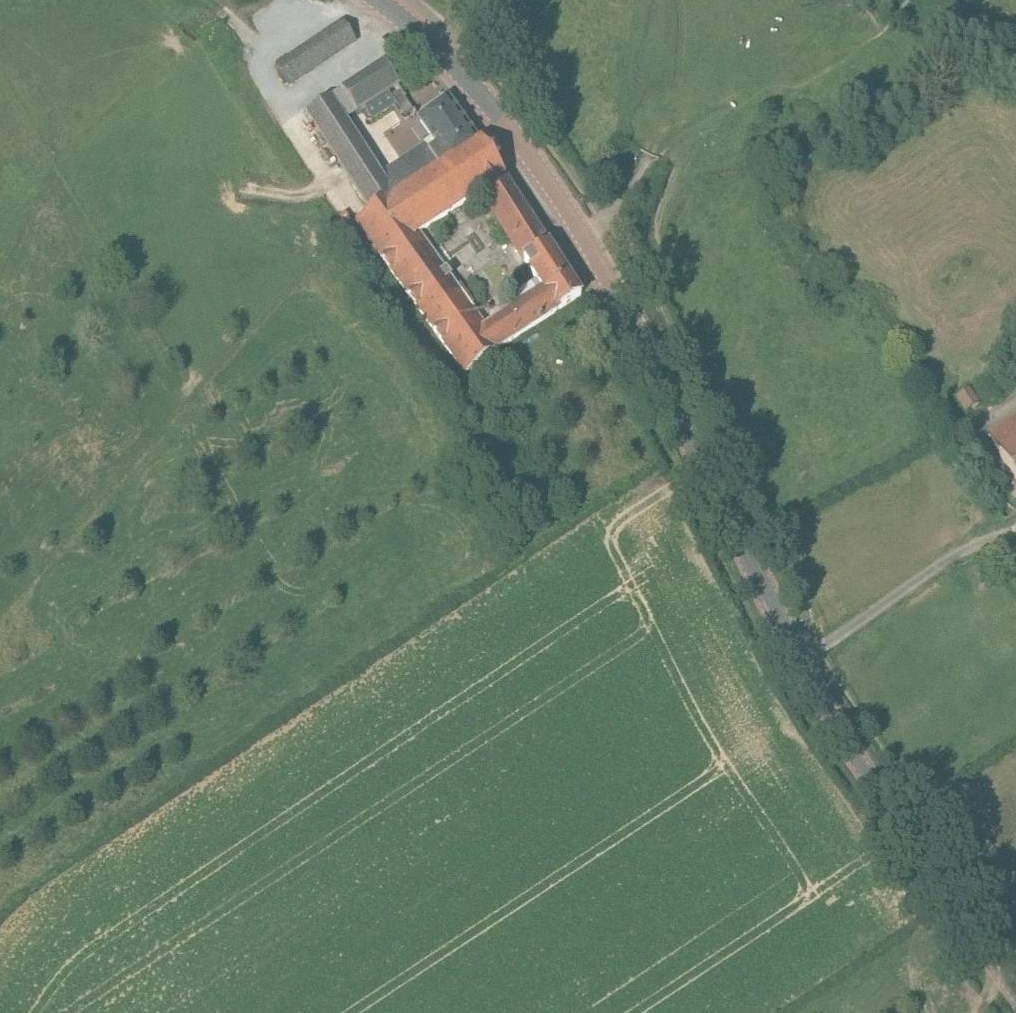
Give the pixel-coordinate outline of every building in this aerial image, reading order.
[(277,61),(291,84),(360,41),(345,18),(277,61)] [(341,90),(356,113),(399,86),(383,62),(341,90)] [(417,110),(407,95),(395,102),(405,117),(417,110)] [(418,121),(434,143),(383,177),(331,96),(306,112),(370,212),(478,140),(449,98),(418,121)] [(480,139),(478,140),(370,212),(356,221),(464,374),(581,296),(481,141),(482,141),(480,139)] [(957,397),(966,412),(979,404),(969,389),(957,397)] [(999,454),(1015,479),(1015,419),(988,437),(999,454)]
